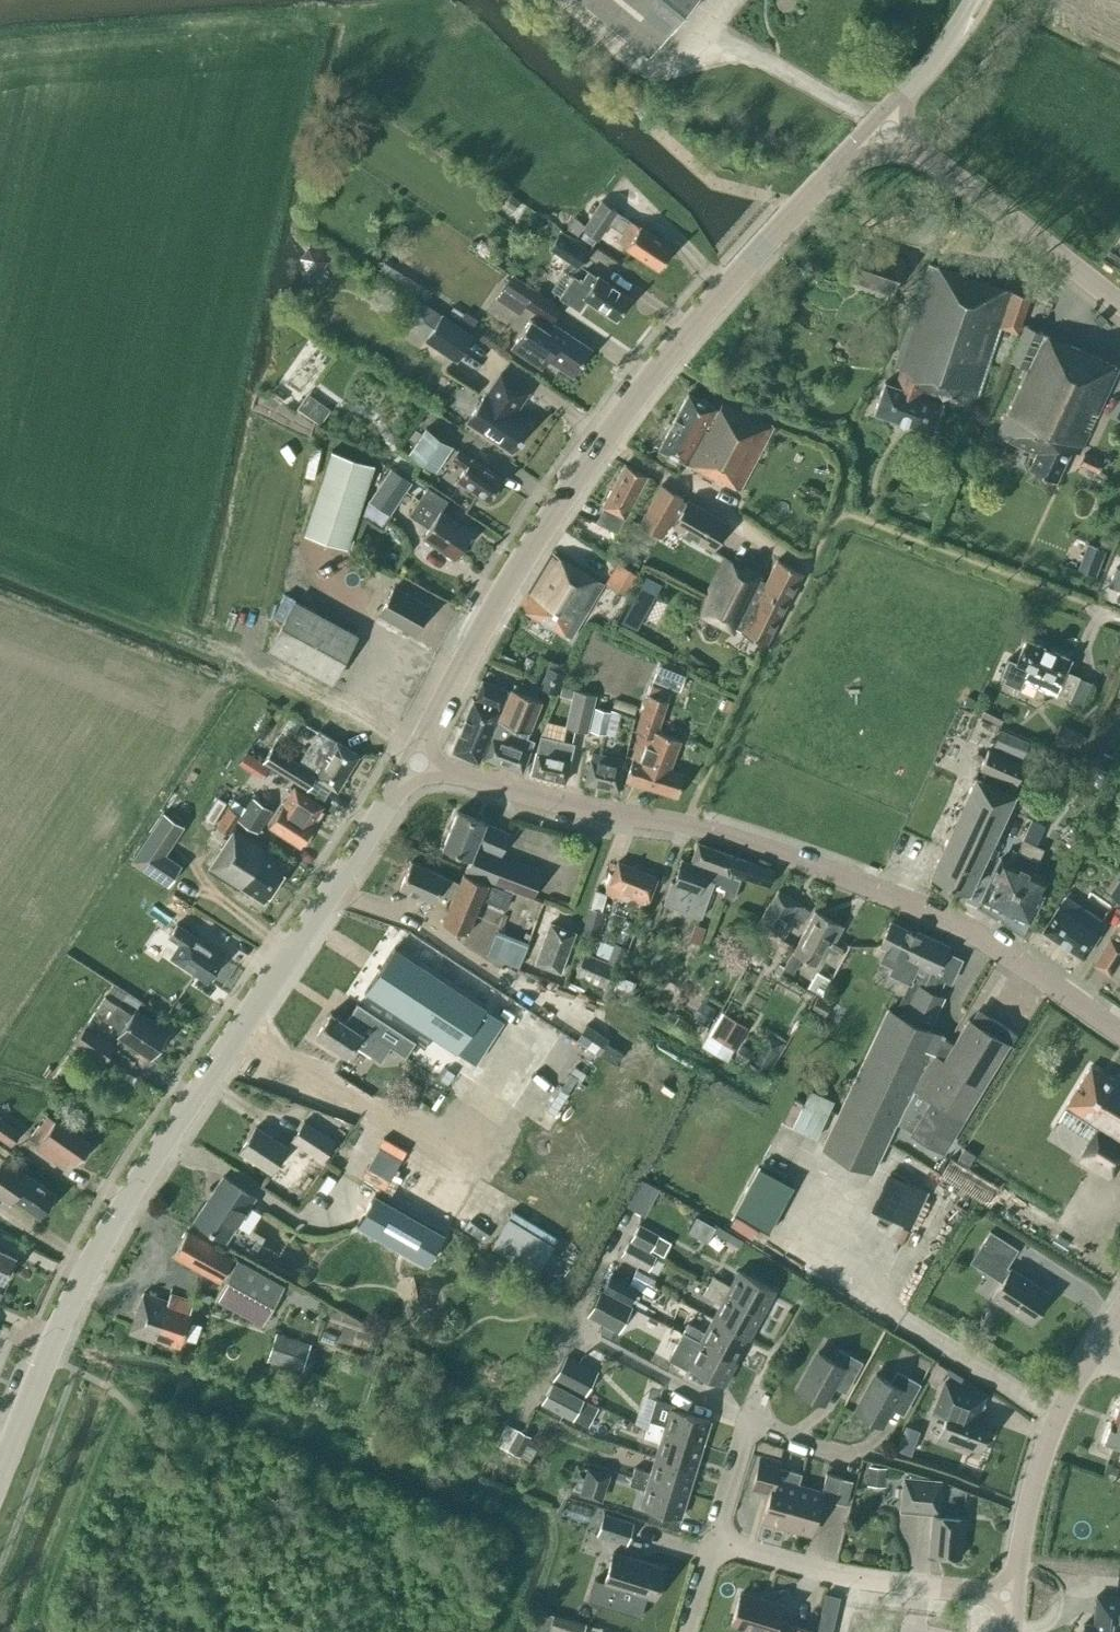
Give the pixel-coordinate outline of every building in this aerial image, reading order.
[(648,56),(693,0),(580,0),(648,56)] [(514,210),(520,200),(511,194),(505,204),(514,210)] [(638,226),(630,220),(601,201),(586,224),(583,229),(598,239),(610,221),(623,230),(616,240),(624,245),(623,246),(657,268),(672,247),(639,225),(638,226)] [(583,229),(586,224),(574,217),(567,228),(578,235),(583,229)] [(549,248),(578,268),(590,251),(560,231),(549,248)] [(863,246),(852,279),(892,292),(903,260),(863,246)] [(304,273),(324,285),(339,260),(319,248),(304,273)] [(1028,297),(927,263),(892,366),(900,369),(895,385),(883,381),(873,412),(930,432),(940,402),(926,397),(927,393),(970,407),(974,397),(976,396),(1000,327),(1016,332),(1028,297)] [(629,297),(597,275),(597,276),(587,270),(580,280),(563,269),(551,289),(560,295),(558,297),(579,310),(586,299),(615,318),(629,297)] [(562,306),(535,289),(512,274),(502,289),(525,304),(524,305),(525,305),(551,322),(562,306)] [(403,326),(424,340),(457,362),(475,335),(441,312),(421,299),(403,326)] [(460,319),(464,312),(453,305),(448,313),(459,320),(460,319)] [(472,327),(478,318),(465,310),(464,312),(460,319),(472,327)] [(590,348),(554,323),(550,329),(527,314),(508,341),(542,364),(546,358),(571,375),(590,348)] [(1028,468),(1054,481),(1069,448),(1078,452),(1117,367),(1024,324),(1007,360),(1025,368),(995,434),(1035,453),(1028,468)] [(466,421),(510,451),(528,423),(512,413),(527,391),(500,373),(485,394),(484,394),(466,421)] [(657,448),(739,489),(773,424),(720,403),(718,408),(687,393),(657,448)] [(305,413),(320,424),(331,409),(316,398),(305,413)] [(436,473),(453,447),(429,431),(412,457),(436,473)] [(373,463),(331,449),(304,532),(346,546),(373,463)] [(457,480),(486,499),(500,478),(471,458),(470,459),(457,451),(452,459),(465,468),(457,480)] [(1097,471),(1102,460),(1085,453),(1080,464),(1097,471)] [(624,463),(601,506),(603,507),(595,521),(616,532),(646,476),(624,463)] [(370,500),(389,512),(410,480),(391,467),(370,500)] [(682,496),(660,484),(637,524),(658,536),(667,521),(713,548),(726,523),(687,500),(685,502),(680,499),(682,496)] [(408,515),(427,528),(422,536),(454,557),(471,532),(440,511),(446,501),(427,487),(408,515)] [(1098,566),(1105,549),(1088,542),(1081,560),(1098,566)] [(551,552),(519,606),(570,637),(603,582),(551,552)] [(724,557),(694,614),(733,634),(736,628),(765,643),(801,572),(776,559),(766,579),(724,557)] [(628,596),(641,576),(618,562),(605,582),(628,596)] [(1115,598),(1119,600),(1119,570),(1114,567),(1106,586),(1118,590),(1115,598)] [(619,621),(634,630),(660,583),(645,575),(619,621)] [(394,586),(379,613),(413,632),(428,605),(394,586)] [(268,647),(330,681),(355,634),(293,600),(268,647)] [(1069,696),(1078,676),(1064,670),(1070,658),(1026,639),(1016,661),(1008,657),(1000,675),(1004,676),(1002,681),(1019,688),(1023,680),(1054,694),(1055,690),(1069,696)] [(679,690),(687,671),(659,660),(651,679),(679,690)] [(548,666),(540,684),(554,691),(562,672),(548,666)] [(451,749),(477,760),(507,689),(482,678),(473,699),(472,699),(451,749)] [(647,693),(657,696),(660,688),(649,684),(647,693)] [(572,698),(574,689),(561,686),(559,695),(572,698)] [(538,699),(509,688),(494,729),(493,729),(483,757),(521,771),(532,740),(524,737),(538,699)] [(589,729),(595,705),(597,695),(574,689),(572,698),(565,726),(589,731),(589,729)] [(624,779),(675,796),(683,772),(669,768),(679,738),(655,731),(665,699),(657,696),(647,693),(634,730),(639,731),(631,756),(632,757),(624,779)] [(611,711),(595,707),(590,729),(605,733),(611,711)] [(1028,739),(999,727),(992,743),(1021,756),(1028,739)] [(1082,734),(1068,728),(1060,746),(1074,752),(1082,734)] [(314,775),(336,789),(357,754),(317,730),(297,763),(271,747),(262,761),(306,788),(314,775)] [(530,773),(564,781),(573,742),(539,734),(530,773)] [(929,873),(967,891),(1012,794),(1010,793),(1015,783),(1024,765),(988,749),(979,767),(989,771),(985,781),(974,776),(929,873)] [(584,782),(617,790),(623,760),(590,752),(584,782)] [(1103,752),(1098,764),(1108,769),(1113,756),(1103,752)] [(268,825),(299,845),(313,824),(310,822),(322,805),(293,786),(268,825)] [(228,806),(240,814),(237,818),(258,832),(273,809),(239,788),(228,806)] [(228,833),(237,818),(240,814),(228,806),(216,825),(228,833)] [(129,858),(166,884),(180,861),(164,851),(182,823),(161,809),(129,858)] [(456,810),(442,845),(469,856),(464,869),(504,885),(504,887),(531,899),(542,871),(499,854),(508,831),(456,810)] [(1030,818),(1021,838),(1035,844),(1044,825),(1030,818)] [(240,886),(263,901),(286,865),(263,850),(266,846),(235,826),(207,869),(238,889),(240,886)] [(981,897),(1027,919),(1046,878),(1031,872),(1042,848),(1021,838),(1010,862),(1000,857),(981,897)] [(708,868),(705,876),(714,879),(713,881),(714,881),(719,883),(718,886),(724,888),(722,894),(732,898),(739,879),(733,877),(734,874),(767,886),(773,869),(696,842),(690,861),(708,868)] [(714,881),(713,881),(714,879),(705,876),(703,876),(706,868),(681,859),(673,882),(670,880),(662,902),(701,916),(714,881)] [(410,861),(399,886),(433,900),(437,891),(451,897),(440,922),(465,933),(486,883),(462,873),(458,883),(443,876),(443,875),(410,861)] [(604,892),(644,908),(656,877),(617,861),(604,892)] [(1119,903),(1119,877),(1108,895),(1119,903)] [(808,909),(778,889),(757,921),(774,933),(779,926),(786,930),(794,918),(800,922),(808,909)] [(1058,905),(1041,929),(1082,956),(1098,932),(1097,932),(1104,922),(1065,896),(1058,905)] [(596,936),(603,910),(589,906),(582,932),(596,936)] [(197,936),(178,924),(181,919),(165,909),(159,918),(173,927),(168,934),(180,942),(171,956),(207,980),(222,956),(196,938),(197,936)] [(842,925),(814,910),(792,951),(790,950),(782,963),(793,969),(801,956),(814,963),(819,954),(832,961),(840,947),(832,942),(842,925)] [(535,962),(559,971),(574,932),(549,922),(535,962)] [(933,973),(947,945),(917,931),(916,934),(890,922),(879,945),(885,948),(880,960),(892,966),(889,972),(910,982),(911,980),(918,984),(903,1016),(887,1008),(821,1147),(871,1171),(895,1120),(922,1062),(931,1053),(934,1054),(942,1037),(943,1035),(928,1028),(943,996),(937,993),(944,978),(933,973)] [(1110,940),(1108,939),(1092,964),(1109,974),(1119,956),(1119,922),(1110,940)] [(700,943),(706,927),(694,923),(689,939),(700,943)] [(495,932),(487,954),(519,967),(528,944),(495,932)] [(136,952),(158,966),(167,953),(144,938),(136,952)] [(619,963),(625,946),(614,942),(608,959),(619,963)] [(365,992),(366,991),(456,1050),(485,1007),(395,947),(396,946),(394,946),(364,992),(365,992)] [(586,951),(576,975),(605,987),(615,964),(586,951)] [(506,988),(513,973),(489,961),(482,976),(506,988)] [(817,968),(808,983),(823,991),(831,976),(817,968)] [(824,1016),(831,1002),(818,995),(810,1009),(824,1016)] [(707,1023),(716,1008),(705,1001),(696,1017),(707,1023)] [(330,1011),(316,1034),(346,1054),(353,1043),(380,1060),(389,1046),(404,1056),(414,1042),(355,1003),(343,1020),(330,1011)] [(118,1035),(150,1056),(167,1030),(135,1009),(131,1014),(117,1004),(106,1020),(121,1030),(118,1035)] [(922,1062),(895,1120),(943,1150),(1006,1044),(1008,1045),(1016,1033),(987,1014),(977,1029),(970,1025),(972,1021),(968,1018),(952,1043),(942,1037),(934,1054),(931,1053),(922,1062)] [(734,1048),(746,1027),(725,1015),(713,1036),(734,1048)] [(75,1042),(104,1062),(116,1044),(86,1025),(75,1042)] [(781,1043),(782,1042),(768,1033),(753,1058),(769,1068),(784,1045),(781,1043)] [(755,1050),(742,1042),(734,1055),(747,1063),(755,1050)] [(427,1085),(442,1095),(457,1073),(442,1063),(427,1085)] [(1109,1176),(1119,1158),(1119,1077),(1118,1076),(1115,1081),(1089,1065),(1056,1119),(1090,1140),(1079,1158),(1109,1176)] [(793,1125),(817,1136),(834,1099),(810,1088),(793,1125)] [(90,1144),(56,1120),(47,1113),(40,1123),(39,1123),(31,1135),(40,1142),(36,1147),(62,1165),(68,1158),(76,1163),(90,1144)] [(11,1144),(22,1129),(0,1115),(0,1137),(11,1144)] [(292,1140),(322,1160),(335,1141),(304,1121),(292,1140)] [(239,1150),(270,1171),(287,1147),(255,1126),(239,1150)] [(964,1148),(958,1159),(968,1165),(974,1154),(964,1148)] [(394,1190),(410,1196),(420,1171),(404,1165),(394,1190)] [(10,1197),(39,1217),(55,1194),(16,1167),(8,1178),(18,1185),(10,1197)] [(222,1175),(193,1219),(224,1240),(253,1196),(222,1175)] [(873,1210),(909,1227),(926,1191),(890,1175),(873,1210)] [(444,1234),(375,1194),(358,1224),(428,1263),(444,1234)] [(692,1232),(708,1240),(716,1226),(700,1218),(692,1232)] [(631,1239),(650,1250),(659,1233),(639,1223),(631,1239)] [(186,1231),(173,1255),(219,1280),(226,1268),(229,1270),(215,1296),(263,1322),(283,1284),(236,1258),(234,1263),(230,1260),(232,1256),(186,1231)] [(991,1297),(1029,1322),(1048,1292),(1006,1265),(1017,1249),(989,1232),(970,1261),(1001,1281),(991,1297)] [(621,1255),(648,1270),(656,1255),(629,1240),(621,1255)] [(2,1280),(14,1256),(0,1249),(0,1279),(2,1280)] [(712,1277),(707,1286),(761,1314),(774,1290),(737,1270),(729,1285),(712,1277)] [(630,1304),(636,1291),(610,1278),(603,1289),(630,1304)] [(748,1338),(761,1314),(707,1286),(703,1294),(719,1303),(711,1318),(748,1338)] [(588,1316),(618,1332),(632,1305),(602,1289),(588,1316)] [(142,1292),(129,1331),(155,1340),(156,1337),(179,1345),(190,1311),(189,1310),(192,1300),(170,1293),(167,1300),(142,1292)] [(687,1323),(682,1332),(736,1361),(748,1338),(711,1318),(704,1332),(687,1323)] [(277,1331),(267,1359),(301,1371),(311,1343),(277,1331)] [(736,1361),(682,1332),(668,1358),(689,1369),(690,1366),(723,1384),(736,1361)] [(797,1388),(822,1402),(836,1377),(848,1384),(861,1361),(838,1348),(832,1359),(817,1351),(797,1388)] [(568,1353),(553,1381),(584,1398),(598,1370),(568,1353)] [(855,1410),(880,1424),(894,1398),(906,1405),(919,1383),(896,1370),(890,1381),(875,1373),(855,1410)] [(953,1447),(956,1440),(978,1448),(988,1421),(978,1417),(986,1394),(982,1393),(983,1392),(945,1378),(932,1413),(944,1417),(936,1441),(953,1447)] [(572,1418),(584,1398),(553,1381),(541,1401),(572,1418)] [(656,1397),(646,1428),(701,1444),(709,1419),(675,1408),(676,1404),(656,1397)] [(1118,1404),(1112,1423),(1109,1423),(1102,1442),(1119,1449),(1119,1404),(1118,1404)] [(507,1448),(520,1455),(531,1435),(518,1428),(507,1448)] [(661,1440),(656,1456),(694,1468),(701,1444),(646,1428),(644,1435),(661,1440)] [(762,1519),(785,1526),(797,1484),(800,1473),(777,1466),(779,1459),(760,1454),(751,1488),(769,1493),(762,1519)] [(634,1467),(632,1475),(686,1492),(694,1468),(656,1456),(651,1472),(634,1467)] [(885,1485),(886,1466),(869,1465),(867,1484),(885,1485)] [(603,1485),(594,1482),(598,1470),(587,1467),(579,1492),(599,1498),(603,1485)] [(797,1484),(785,1526),(809,1533),(819,1498),(834,1502),(841,1477),(826,1472),(821,1490),(797,1484)] [(679,1517),(686,1492),(632,1475),(632,1476),(629,1483),(646,1488),(641,1505),(679,1517)] [(903,1477),(900,1508),(936,1511),(936,1507),(937,1507),(939,1481),(903,1477)] [(597,1534),(628,1543),(635,1522),(604,1512),(597,1534)] [(933,1514),(929,1553),(960,1555),(963,1517),(933,1514)] [(603,1582),(654,1597),(663,1567),(613,1551),(603,1582)] [(789,1624),(776,1620),(781,1604),(739,1592),(730,1622),(743,1626),(741,1631),(787,1631),(789,1624)] [(1096,1595),(1093,1623),(1084,1622),(1083,1631),(1119,1631),(1119,1597),(1096,1595)] [(554,1614),(542,1610),(536,1631),(552,1631),(553,1630),(550,1629),(554,1614)] [(821,1611),(815,1631),(830,1631),(835,1615),(821,1611)] [(561,1631),(583,1631),(585,1623),(554,1614),(550,1629),(553,1630),(561,1631)] [(814,1630),(793,1624),(790,1631),(813,1631),(814,1630)]
